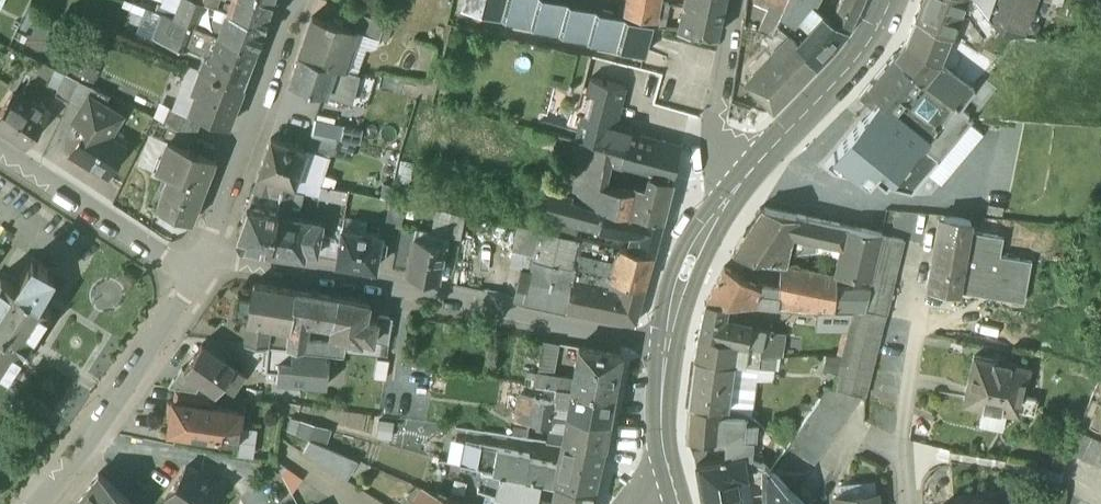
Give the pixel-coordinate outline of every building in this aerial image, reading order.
[(196,0),(184,0),(176,19),(219,36),(219,35),(223,25),(194,14),(199,1),(196,0)] [(228,12),(265,26),(273,0),(232,0),(228,12)] [(550,0),(452,0),(446,24),(472,30),(476,14),(645,57),(652,26),(550,0)] [(626,15),(653,22),(654,20),(657,2),(658,0),(629,0),(626,15)] [(679,31),(717,37),(725,0),(686,0),(679,31)] [(770,7),(782,11),(787,0),(773,0),(770,7)] [(780,16),(794,26),(798,21),(810,7),(796,0),(787,0),(782,11),(780,16)] [(836,9),(837,10),(832,21),(848,32),(862,3),(863,0),(840,0),(836,9)] [(915,18),(947,36),(948,36),(956,18),(957,19),(960,12),(964,0),(922,0),(915,18)] [(960,12),(968,15),(986,38),(998,29),(988,17),(974,0),(964,0),(960,12)] [(974,0),(988,17),(995,0),(974,0)] [(1005,0),(995,0),(988,17),(998,29),(1002,32),(1013,3),(1005,0)] [(1013,3),(1002,32),(1006,36),(1013,37),(1021,38),(1035,0),(1014,0),(1013,3)] [(1062,8),(1064,0),(1037,0),(1062,8)] [(668,4),(657,2),(654,20),(664,22),(668,4)] [(770,7),(756,3),(759,31),(771,34),(776,25),(780,16),(782,11),(770,7)] [(832,21),(810,7),(798,21),(814,32),(800,48),(803,53),(816,68),(834,50),(848,32),(832,21)] [(265,26),(228,12),(223,25),(219,35),(256,49),(265,26)] [(384,22),(359,13),(354,28),(355,29),(355,31),(379,39),(384,22)] [(176,19),(164,14),(155,38),(181,48),(186,36),(205,43),(215,46),(219,36),(176,19)] [(794,26),(780,16),(776,25),(787,34),(794,26)] [(327,22),(312,17),(299,54),(342,68),(355,31),(355,29),(354,28),(328,20),(327,22)] [(915,18),(906,43),(894,58),(923,81),(934,60),(947,36),(915,18)] [(776,25),(771,34),(771,35),(784,39),(788,35),(787,34),(776,25)] [(792,29),(788,35),(791,38),(796,32),(792,29)] [(256,49),(219,35),(219,36),(215,46),(210,59),(247,74),(256,49)] [(772,58),(746,84),(773,111),(816,68),(803,53),(800,48),(794,40),(791,38),(788,35),(784,39),(768,54),(772,58)] [(948,36),(947,36),(934,60),(972,91),(981,79),(994,62),(948,36)] [(342,68),(299,54),(289,83),(325,95),(331,78),(354,85),(357,73),(342,68)] [(210,59),(203,57),(198,69),(242,86),(247,74),(210,59)] [(923,81),(894,58),(868,89),(881,101),(929,140),(954,105),(923,81)] [(972,91),(934,60),(923,81),(954,105),(958,109),(972,91)] [(242,86),(198,69),(191,89),(198,92),(190,112),(228,126),(242,86)] [(79,81),(66,74),(56,94),(56,93),(55,95),(69,102),(79,81)] [(972,91),(958,109),(968,117),(976,118),(997,90),(981,79),(972,91)] [(626,87),(591,80),(576,139),(582,141),(625,154),(630,135),(632,135),(634,130),(613,125),(615,119),(618,119),(626,87)] [(95,88),(79,81),(69,102),(82,110),(89,99),(90,99),(95,88)] [(872,110),(881,101),(868,89),(861,99),(872,110)] [(14,92),(0,113),(0,130),(26,146),(49,111),(31,99),(29,103),(14,92)] [(90,99),(89,99),(82,110),(77,119),(94,129),(95,128),(108,135),(119,117),(90,99)] [(921,150),(929,140),(881,101),(872,110),(824,168),(836,177),(887,188),(921,150)] [(929,140),(921,150),(938,164),(973,122),(955,108),(954,105),(929,140)] [(201,122),(170,108),(164,121),(170,124),(195,135),(201,122)] [(195,135),(170,124),(164,138),(190,148),(195,135)] [(108,135),(95,128),(94,129),(87,141),(80,137),(69,155),(90,168),(92,165),(108,175),(126,147),(108,135)] [(335,140),(311,135),(306,149),(329,157),(335,140)] [(632,135),(630,135),(625,154),(621,166),(672,181),(682,147),(655,139),(654,142),(632,135)] [(190,148),(164,138),(163,141),(167,143),(157,170),(204,187),(205,188),(216,157),(190,148)] [(306,150),(271,138),(259,173),(282,182),(294,186),(296,180),(306,150)] [(625,154),(582,141),(577,169),(578,170),(608,176),(610,165),(620,168),(621,166),(625,154)] [(938,164),(921,150),(887,188),(913,195),(938,164)] [(608,176),(578,170),(572,202),(584,207),(599,209),(604,189),(606,189),(608,176)] [(259,173),(253,191),(280,196),(282,182),(259,173)] [(204,187),(170,174),(156,211),(190,223),(204,187)] [(650,176),(646,193),(635,191),(629,214),(662,221),(672,182),(650,176)] [(348,191),(296,180),(294,186),(295,186),(295,188),(314,192),(313,196),(346,202),(348,191)] [(294,186),(282,182),(280,196),(277,213),(270,252),(302,257),(303,251),(309,221),(289,217),(295,188),(295,186),(294,186)] [(606,189),(604,189),(599,209),(603,210),(629,215),(629,214),(635,191),(606,189)] [(405,203),(391,200),(386,224),(400,226),(405,203)] [(599,209),(584,207),(580,224),(599,228),(603,210),(599,209)] [(277,213),(247,208),(236,240),(240,247),(270,252),(277,213)] [(797,217),(762,209),(734,253),(780,264),(785,266),(793,235),(843,247),(848,229),(797,217)] [(662,221),(629,214),(629,215),(603,210),(599,228),(639,236),(635,251),(653,255),(662,221)] [(465,216),(451,213),(447,235),(461,238),(465,216)] [(943,218),(930,291),(956,296),(957,292),(969,231),(970,223),(943,218)] [(324,223),(309,221),(303,251),(318,254),(324,223)] [(540,231),(518,226),(513,252),(534,256),(540,231)] [(381,234),(342,228),(336,263),(375,269),(378,252),(385,253),(387,242),(380,240),(381,234)] [(436,233),(416,229),(414,238),(406,275),(438,281),(446,244),(434,242),(436,233)] [(883,237),(848,229),(843,247),(836,276),(872,282),(882,238),(883,237)] [(578,240),(540,231),(530,273),(522,304),(634,326),(644,288),(611,282),(609,286),(574,279),(576,269),(571,267),(573,258),(576,247),(578,240)] [(1003,237),(969,231),(957,292),(1024,304),(1032,262),(1000,256),(1003,237)] [(870,290),(865,313),(885,317),(903,243),(882,238),(872,282),(870,290)] [(595,243),(578,239),(578,240),(576,247),(593,251),(595,243)] [(593,251),(576,247),(573,258),(590,262),(593,251)] [(635,252),(618,248),(616,258),(611,282),(644,288),(653,255),(635,251),(635,252)] [(14,283),(37,298),(54,272),(31,257),(14,283)] [(836,276),(785,266),(780,264),(779,287),(777,309),(797,311),(804,312),(824,312),(833,312),(835,312),(836,296),(836,276)] [(761,289),(724,268),(706,303),(726,304),(750,305),(753,306),(762,289),(761,289)] [(530,273),(521,270),(516,290),(517,290),(514,302),(522,304),(530,273)] [(14,283),(0,275),(0,371),(7,376),(25,348),(33,336),(51,307),(37,298),(14,283)] [(295,290),(254,284),(248,320),(269,323),(289,326),(290,326),(295,290)] [(779,287),(762,286),(761,289),(762,289),(753,306),(775,309),(777,309),(779,287)] [(337,297),(295,290),(290,326),(289,326),(286,346),(305,348),(309,321),(331,325),(333,325),(337,297)] [(852,296),(836,296),(835,312),(851,313),(865,313),(870,290),(852,290),(852,296)] [(369,304),(337,297),(333,325),(331,325),(329,337),(346,340),(361,343),(362,339),(373,341),(377,320),(376,320),(366,318),(369,304)] [(726,304),(706,303),(698,335),(698,336),(734,343),(746,346),(760,349),(765,329),(723,319),(726,304)] [(775,309),(753,306),(750,305),(747,318),(771,322),(771,320),(775,309)] [(777,309),(775,309),(771,320),(796,323),(797,311),(777,309)] [(833,312),(824,312),(823,327),(833,327),(833,312)] [(865,313),(851,313),(834,390),(858,396),(866,398),(885,317),(865,313)] [(392,318),(377,315),(376,320),(377,320),(373,341),(388,344),(392,318)] [(269,323),(248,320),(245,342),(266,344),(269,323)] [(331,325),(309,321),(305,348),(328,350),(343,351),(346,340),(329,337),(331,325)] [(734,343),(698,336),(698,335),(694,359),(695,360),(695,359),(732,365),(734,343)] [(244,373),(200,343),(184,369),(202,382),(216,391),(225,378),(235,385),(244,373)] [(560,345),(548,343),(543,367),(556,370),(560,345)] [(327,385),(328,350),(305,348),(286,346),(267,346),(266,371),(278,372),(276,381),(327,385)] [(760,349),(746,346),(744,366),(758,368),(759,367),(759,357),(760,349)] [(621,356),(579,348),(573,381),(548,378),(547,387),(556,389),(613,398),(621,356)] [(776,358),(759,357),(759,367),(758,368),(758,369),(774,371),(776,358)] [(991,362),(974,358),(963,405),(1019,417),(1020,412),(1023,397),(1029,371),(1010,367),(1010,366),(992,362),(991,362)] [(374,377),(384,379),(387,361),(378,359),(374,377)] [(732,365),(695,359),(695,360),(694,359),(688,407),(718,407),(719,408),(727,409),(733,365),(732,365)] [(737,365),(733,365),(727,409),(738,411),(751,417),(755,380),(773,380),(774,371),(758,369),(758,368),(744,366),(741,366),(737,365)] [(184,369),(182,367),(168,387),(175,388),(196,391),(202,382),(184,369)] [(196,391),(175,388),(173,401),(212,406),(214,393),(196,391)] [(834,390),(824,388),(819,401),(788,445),(812,462),(858,396),(834,390)] [(613,398),(556,389),(554,402),(553,406),(571,408),(569,417),(602,423),(603,417),(610,418),(613,398)] [(554,402),(519,396),(517,409),(552,415),(553,409),(553,406),(554,402)] [(1037,400),(1023,397),(1020,412),(1034,415),(1037,400)] [(173,401),(171,415),(169,430),(218,437),(218,439),(220,440),(220,439),(238,442),(240,427),(240,425),(238,424),(240,410),(212,406),(173,401)] [(718,407),(688,407),(686,440),(717,441),(719,408),(718,407)] [(727,409),(719,408),(717,441),(725,441),(727,409)] [(552,415),(517,409),(515,422),(550,427),(551,420),(552,415)] [(738,411),(727,409),(725,441),(724,457),(742,454),(750,458),(752,442),(754,419),(751,417),(738,411)] [(330,442),(334,428),(292,417),(288,431),(330,442)] [(602,423),(569,417),(566,434),(551,431),(550,441),(563,443),(604,449),(607,431),(601,430),(602,423)] [(764,428),(754,419),(752,442),(762,443),(764,428)] [(527,429),(502,425),(501,433),(533,438),(533,439),(534,433),(526,432),(527,429)] [(1082,455),(1094,461),(1100,445),(1100,438),(1092,433),(1082,455)] [(357,461),(310,440),(303,452),(346,479),(357,461)] [(604,449),(563,443),(557,466),(532,462),(526,461),(523,478),(541,482),(555,484),(594,491),(604,449)] [(461,468),(479,471),(483,448),(464,445),(461,468)] [(532,462),(533,455),(499,449),(495,473),(499,474),(523,478),(526,461),(532,462)] [(697,462),(704,503),(740,503),(736,478),(746,476),(742,454),(724,457),(697,462)] [(750,458),(742,454),(746,476),(764,482),(764,465),(750,458)] [(787,470),(776,462),(770,471),(778,478),(787,470)] [(764,465),(764,482),(764,503),(803,503),(770,471),(764,465)] [(164,497),(174,503),(209,503),(222,485),(213,479),(209,484),(184,468),(164,497)] [(296,488),(303,477),(289,469),(282,480),(296,488)] [(76,503),(77,503),(134,503),(98,473),(76,503)] [(499,474),(494,495),(497,496),(522,503),(550,503),(551,501),(539,498),(541,482),(523,478),(499,474)] [(555,484),(551,501),(550,503),(591,503),(594,491),(555,484)] [(459,503),(436,494),(429,503),(459,503)] [(852,497),(852,503),(876,503),(875,496),(852,497)]
